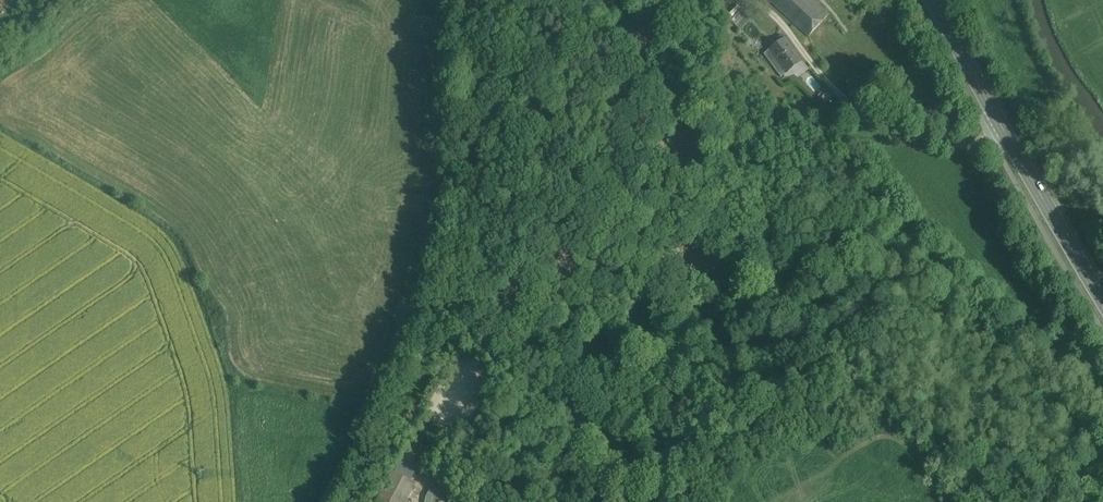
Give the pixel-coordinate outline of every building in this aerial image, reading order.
[(817,0),(772,0),(808,34),(829,11),(817,0)] [(741,6),(731,14),(740,24),(750,16),(741,6)] [(785,36),(769,47),(786,71),(802,59),(785,36)] [(782,75),(786,71),(769,47),(765,51),(782,75)] [(802,59),(786,71),(788,74),(798,76),(809,68),(802,59)] [(886,154),(878,153),(878,162),(885,162),(886,154)] [(392,471),(375,501),(376,501),(405,501),(415,483),(392,471)]
